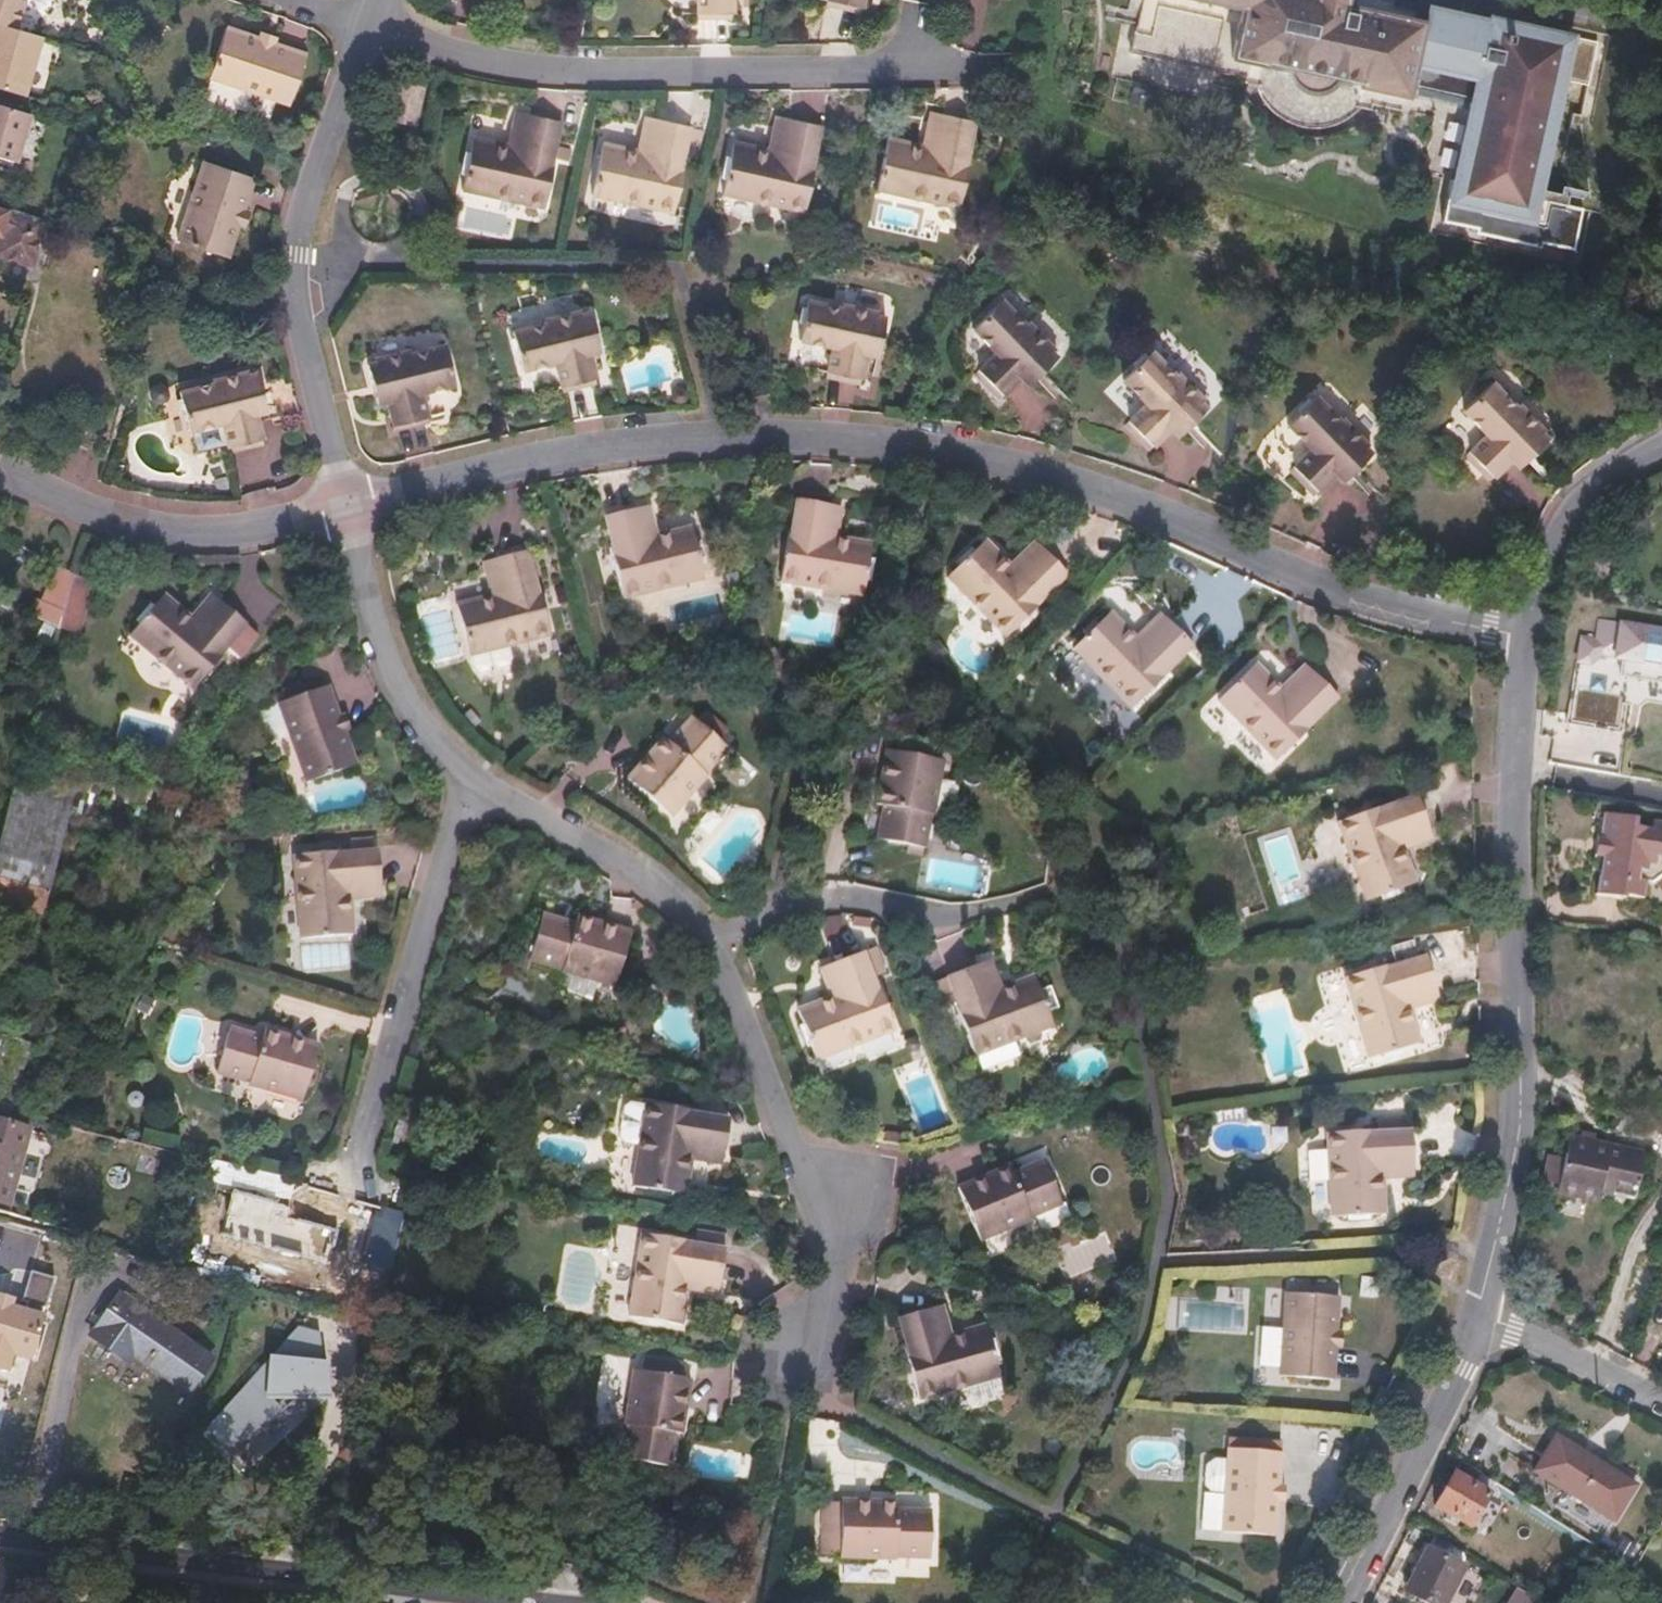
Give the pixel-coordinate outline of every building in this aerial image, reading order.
[(16,29),(24,2),(29,0),(0,0),(0,24),(16,29)] [(692,21),(727,21),(727,0),(692,0),(692,21)] [(818,7),(852,14),(855,0),(819,0),(818,7)] [(1230,57),(1264,65),(1264,67),(1286,72),(1288,79),(1292,85),(1301,92),(1308,95),(1315,95),(1323,93),(1329,90),(1336,83),(1358,88),(1358,87),(1405,98),(1405,94),(1411,96),(1412,90),(1414,91),(1413,94),(1465,106),(1466,102),(1470,103),(1452,182),(1448,181),(1438,222),(1472,230),(1471,235),(1536,249),(1537,245),(1570,252),(1579,211),(1534,200),(1561,83),(1587,89),(1597,45),(1489,20),(1488,23),(1485,38),(1438,28),(1432,54),(1418,51),(1415,51),(1421,24),(1342,6),(1345,0),(1203,0),(1241,9),(1230,57)] [(1428,9),(1418,51),(1432,54),(1438,28),(1485,38),(1488,23),(1428,9)] [(20,95),(37,36),(16,29),(0,24),(0,89),(20,95)] [(256,38),(223,27),(205,76),(287,105),(303,54),(268,42),(267,45),(255,41),(256,38)] [(258,32),(256,38),(255,41),(267,45),(268,42),(270,36),(258,32)] [(424,64),(395,58),(389,87),(418,93),(424,64)] [(418,93),(389,87),(387,99),(416,105),(418,93)] [(12,153),(25,112),(0,104),(0,150),(12,153)] [(510,143),(474,135),(463,187),(543,205),(555,153),(548,152),(556,117),(518,108),(510,143)] [(922,144),(888,137),(876,186),(959,205),(971,156),(965,154),(973,119),(930,109),(922,144)] [(770,148),(732,139),(720,189),(802,208),(813,158),(808,156),(817,119),(779,110),(770,148)] [(637,147),(603,140),(592,191),(672,208),(683,157),(677,156),(685,119),(645,111),(637,147)] [(10,162),(12,153),(0,150),(0,159),(10,162)] [(254,177),(205,160),(178,240),(227,257),(237,227),(244,208),(254,177)] [(30,267),(46,221),(0,206),(0,258),(30,267)] [(249,210),(244,208),(237,227),(242,229),(249,210)] [(838,306),(806,299),(797,338),(830,346),(822,377),(854,384),(861,353),(865,354),(869,337),(878,339),(884,316),(874,314),(875,310),(839,302),(838,306)] [(995,299),(967,327),(991,352),(968,373),(993,399),(1015,377),(1018,379),(1031,367),(1038,373),(1053,359),(1046,352),(1049,349),(1021,320),(1019,323),(995,299)] [(546,324),(512,332),(521,371),(555,363),(563,394),(596,386),(588,355),(592,354),(587,335),(596,333),(591,313),(582,315),(582,312),(545,321),(546,324)] [(596,333),(587,335),(592,354),(600,352),(596,333)] [(878,339),(869,337),(865,354),(874,356),(878,339)] [(375,362),(367,364),(372,387),(381,385),(385,402),(388,401),(396,433),(428,425),(420,393),(457,385),(447,346),(411,355),(410,350),(374,359),(375,362)] [(1146,352),(1117,380),(1142,406),(1119,428),(1142,452),(1165,431),(1167,433),(1181,420),(1187,426),(1203,412),(1196,405),(1199,402),(1174,375),(1172,378),(1146,352)] [(1038,373),(1031,367),(1018,379),(1025,386),(1038,373)] [(210,380),(178,389),(187,427),(220,419),(228,449),(261,440),(254,410),(250,394),(261,392),(255,369),(241,372),(240,369),(209,376),(210,380)] [(1488,382),(1460,411),(1484,434),(1462,457),(1487,482),(1508,459),(1510,461),(1523,447),(1530,454),(1546,439),(1539,431),(1542,428),(1515,403),(1512,405),(1488,382)] [(381,385),(372,387),(376,404),(385,402),(381,385)] [(765,387),(746,391),(749,403),(767,398),(765,387)] [(674,391),(671,397),(673,403),(678,406),(684,404),(687,399),(686,393),(680,390),(674,391)] [(261,392),(250,394),(254,410),(265,407),(261,392)] [(1283,422),(1307,448),(1284,471),(1308,495),(1331,472),(1333,475),(1347,461),(1353,467),(1368,453),(1362,447),(1365,445),(1338,418),(1336,420),(1312,395),(1283,422)] [(1187,426),(1181,420),(1167,433),(1173,439),(1187,426)] [(1530,454),(1523,447),(1510,461),(1517,468),(1530,454)] [(1353,467),(1347,461),(1333,475),(1339,481),(1353,467)] [(788,529),(785,529),(775,581),(860,596),(869,544),(832,538),(820,535),(823,518),(835,520),(838,507),(794,499),(788,529)] [(611,541),(609,542),(621,594),(705,574),(692,523),(656,531),(643,534),(639,517),(652,514),(649,501),(604,511),(611,541)] [(652,514),(639,517),(643,534),(656,531),(652,514)] [(835,520),(823,518),(820,535),(832,538),(835,520)] [(984,539),(945,575),(1003,637),(1042,601),(1040,599),(1064,575),(1034,544),(1023,554),(1032,563),(1018,576),(1009,567),(984,539)] [(490,594),(456,601),(467,650),(489,646),(507,642),(548,633),(537,583),(534,583),(526,550),(483,560),(486,574),(500,571),(504,591),(490,594)] [(1032,563),(1023,554),(1009,567),(1018,576),(1032,563)] [(49,566),(30,619),(77,636),(96,583),(49,566)] [(500,571),(486,574),(490,594),(504,591),(500,571)] [(159,594),(124,635),(190,690),(224,647),(233,655),(253,632),(206,593),(198,603),(208,611),(197,626),(186,617),(159,594)] [(208,611),(198,603),(186,617),(197,626),(208,611)] [(1112,610),(1075,644),(1131,705),(1168,670),(1164,666),(1190,642),(1161,611),(1149,623),(1158,632),(1144,645),(1136,636),(1112,610)] [(1582,635),(1568,721),(1623,730),(1631,674),(1632,667),(1642,668),(1641,675),(1661,678),(1661,626),(1600,617),(1597,637),(1582,635)] [(1158,632),(1149,623),(1136,636),(1144,645),(1158,632)] [(507,642),(489,646),(491,657),(498,662),(506,660),(510,653),(507,642)] [(1251,664),(1213,701),(1272,761),(1310,723),(1307,721),(1330,698),(1301,668),(1290,678),(1298,686),(1285,698),(1278,691),(1251,664)] [(1642,668),(1632,667),(1631,674),(1641,675),(1642,668)] [(1298,686),(1290,678),(1278,691),(1285,698),(1298,686)] [(320,684),(272,703),(304,781),(351,761),(339,731),(336,733),(330,718),(333,717),(320,684)] [(333,717),(330,718),(336,733),(339,731),(345,729),(340,715),(333,717)] [(647,764),(643,761),(624,781),(667,820),(704,778),(703,777),(698,773),(721,747),(689,719),(666,744),(661,740),(651,752),(655,755),(647,764)] [(16,773),(21,775),(14,796),(70,813),(86,756),(26,740),(16,773)] [(698,773),(703,777),(726,751),(721,747),(698,773)] [(651,752),(643,761),(647,764),(655,755),(651,752)] [(881,795),(876,798),(874,811),(885,813),(880,845),(921,852),(926,819),(931,819),(932,819),(941,764),(883,755),(879,782),(884,783),(881,795)] [(21,775),(16,773),(10,794),(14,796),(21,775)] [(42,914),(70,813),(14,796),(10,794),(0,829),(0,902),(42,914)] [(1383,805),(1335,822),(1363,901),(1412,884),(1399,850),(1394,838),(1411,832),(1415,844),(1430,839),(1414,797),(1384,809),(1383,805)] [(1612,836),(1609,852),(1601,850),(1593,892),(1615,896),(1615,893),(1634,897),(1638,878),(1643,879),(1659,868),(1660,864),(1661,864),(1661,819),(1651,817),(1650,826),(1632,823),(1634,813),(1604,808),(1599,834),(1612,836)] [(931,819),(926,819),(921,852),(925,853),(931,819)] [(1411,832),(1394,838),(1399,850),(1415,844),(1411,832)] [(344,847),(291,850),(298,935),(350,931),(347,894),(346,881),(364,880),(365,893),(379,892),(375,848),(344,850),(344,847)] [(364,880),(346,881),(347,894),(365,893),(364,880)] [(575,918),(544,909),(532,951),(562,959),(561,964),(561,965),(615,981),(632,925),(604,917),(603,923),(592,920),(594,914),(577,909),(575,918)] [(604,917),(594,914),(592,920),(603,923),(604,917)] [(863,953),(873,979),(886,974),(876,948),(863,953)] [(532,951),(531,955),(561,964),(562,959),(532,951)] [(834,998),(799,1012),(818,1061),(897,1031),(878,981),(875,982),(873,979),(863,953),(823,969),(828,981),(838,977),(845,994),(834,998)] [(958,1002),(955,1003),(974,1054),(1053,1026),(1035,976),(1001,989),(989,993),(982,975),(994,971),(989,958),(947,973),(958,1002)] [(1389,964),(1340,980),(1366,1061),(1416,1045),(1405,1011),(1401,998),(1417,993),(1421,1005),(1437,1000),(1423,958),(1391,968),(1389,964)] [(994,971),(982,975),(989,993),(1001,989),(994,971)] [(838,977),(828,981),(834,998),(845,994),(838,977)] [(1417,993),(1401,998),(1405,1011),(1421,1005),(1417,993)] [(259,1033),(227,1024),(215,1065),(247,1073),(245,1080),(244,1083),(299,1099),(316,1042),(289,1035),(288,1041),(276,1038),(278,1032),(261,1027),(259,1033)] [(289,1035),(278,1032),(276,1038),(288,1041),(289,1035)] [(215,1065),(214,1071),(245,1080),(247,1073),(215,1065)] [(634,1104),(627,1107),(622,1137),(627,1143),(642,1146),(649,1107),(634,1104)] [(649,1107),(642,1146),(635,1187),(689,1196),(695,1160),(726,1166),(734,1123),(703,1118),(704,1115),(649,1105),(649,1107)] [(5,1207),(16,1169),(25,1136),(26,1132),(0,1124),(0,1206),(5,1207)] [(1573,1128),(1571,1134),(1591,1140),(1593,1134),(1573,1128)] [(1376,1129),(1323,1133),(1329,1216),(1380,1212),(1378,1179),(1377,1164),(1396,1163),(1397,1177),(1410,1176),(1408,1131),(1376,1133),(1376,1129)] [(1591,1140),(1571,1134),(1555,1185),(1594,1198),(1597,1190),(1598,1186),(1611,1190),(1610,1194),(1632,1200),(1647,1151),(1593,1134),(1591,1140)] [(980,1178),(954,1188),(976,1242),(1033,1219),(1032,1216),(1030,1211),(1058,1201),(1041,1161),(1010,1175),(1006,1167),(992,1173),(993,1178),(982,1182),(980,1178)] [(1396,1163),(1377,1164),(1378,1179),(1397,1177),(1396,1163)] [(993,1178),(992,1173),(980,1178),(982,1182),(993,1178)] [(293,1211),(251,1198),(236,1248),(279,1260),(293,1211)] [(1060,1205),(1058,1201),(1030,1211),(1032,1216),(1060,1205)] [(702,1232),(700,1247),(730,1252),(732,1238),(702,1232)] [(699,1244),(645,1234),(631,1316),(685,1325),(692,1289),(722,1295),(730,1252),(700,1247),(699,1247),(699,1244)] [(1443,1241),(1429,1241),(1429,1259),(1444,1259),(1443,1241)] [(1335,1297),(1284,1292),(1276,1376),(1328,1380),(1331,1344),(1326,1344),(1327,1329),(1332,1330),(1335,1297)] [(212,1360),(119,1295),(92,1337),(129,1363),(134,1356),(190,1394),(212,1360)] [(907,1344),(903,1345),(916,1396),(998,1376),(984,1325),(950,1334),(938,1337),(933,1320),(946,1317),(942,1303),(900,1314),(907,1344)] [(946,1317),(933,1320),(938,1337),(950,1334),(946,1317)] [(1332,1330),(1327,1329),(1326,1344),(1331,1344),(1338,1345),(1339,1331),(1332,1330)] [(626,1427),(631,1427),(625,1461),(667,1469),(673,1435),(680,1436),(683,1418),(679,1417),(681,1408),(685,1409),(690,1381),(633,1371),(624,1426),(626,1427)] [(631,1427),(626,1427),(621,1461),(625,1461),(631,1427)] [(1636,1485),(1557,1436),(1534,1471),(1614,1522),(1636,1485)] [(1224,1460),(1222,1494),(1218,1533),(1271,1537),(1274,1500),(1270,1500),(1271,1486),(1275,1486),(1278,1453),(1225,1448),(1224,1460)] [(1212,1459),(1203,1465),(1201,1485),(1208,1493),(1222,1494),(1224,1460),(1212,1459)] [(1489,1494),(1454,1474),(1435,1506),(1470,1526),(1489,1494)] [(1275,1486),(1271,1486),(1270,1500),(1274,1500),(1281,1501),(1282,1487),(1275,1486)] [(871,1499),(842,1498),(839,1556),(895,1559),(895,1557),(896,1552),(930,1553),(932,1511),(897,1510),(897,1500),(882,1500),(881,1504),(871,1504),(871,1499)] [(1429,1546),(1405,1589),(1431,1602),(1445,1602),(1465,1566),(1429,1546)] [(588,1567),(559,1563),(556,1594),(585,1598),(588,1567)] [(1515,1583),(1504,1601),(1507,1602),(1547,1602),(1515,1583)]
